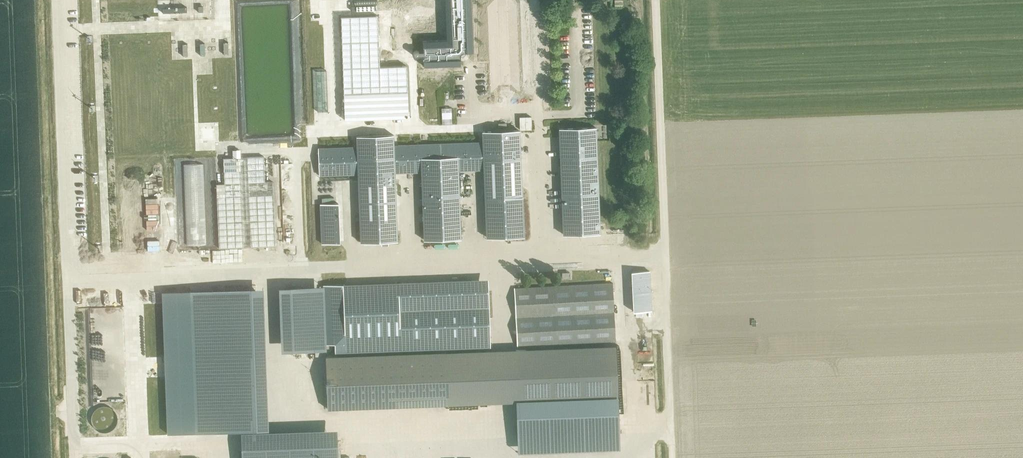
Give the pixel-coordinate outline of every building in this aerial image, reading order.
[(418,56),(419,56),(423,56),(424,66),(461,64),(460,54),(462,52),(472,52),(470,0),(445,0),(447,40),(423,41),(423,51),(419,51),(418,51),(417,50),(416,50),(415,50),(415,51),(414,51),(414,52),(413,52),(413,53),(413,54),(413,55),(414,56),(415,56),(416,57),(417,57),(418,56)] [(377,15),(340,16),(344,119),(408,117),(406,65),(379,66),(377,15)] [(452,124),(452,108),(441,108),(442,124),(452,124)] [(600,233),(595,127),(559,128),(563,234),(600,233)] [(318,148),(319,175),(353,174),(353,172),(358,171),(360,242),(397,241),(394,170),(399,170),(399,172),(421,171),(424,239),(460,238),(458,170),(484,169),(487,237),(523,236),(519,130),(483,131),(483,142),(393,145),(393,135),(357,136),(357,147),(353,147),(318,148)] [(217,196),(219,248),(275,246),(273,181),(264,182),(264,156),(223,158),(225,196),(217,196)] [(183,164),(186,244),(206,244),(203,164),(183,164)] [(320,204),(321,243),(340,243),(338,203),(320,204)] [(631,272),(632,292),(633,311),(651,310),(649,271),(631,272)] [(514,288),(517,346),(615,341),(612,283),(514,288)] [(402,333),(343,335),(341,284),(323,285),(325,344),(335,343),(335,353),(335,356),(325,357),(327,409),(447,404),(445,349),(490,347),(488,290),(400,294),(402,333)] [(277,286),(279,349),(325,348),(325,344),(323,285),(277,286)] [(188,289),(192,431),(238,430),(265,429),(261,287),(188,289)] [(445,349),(447,404),(514,401),(518,401),(516,349),(516,346),(490,347),(445,349)] [(516,349),(518,401),(617,398),(615,346),(516,349)] [(617,398),(514,401),(516,452),(619,448),(617,398)] [(238,430),(239,457),(336,457),(335,427),(265,429),(238,430)]
